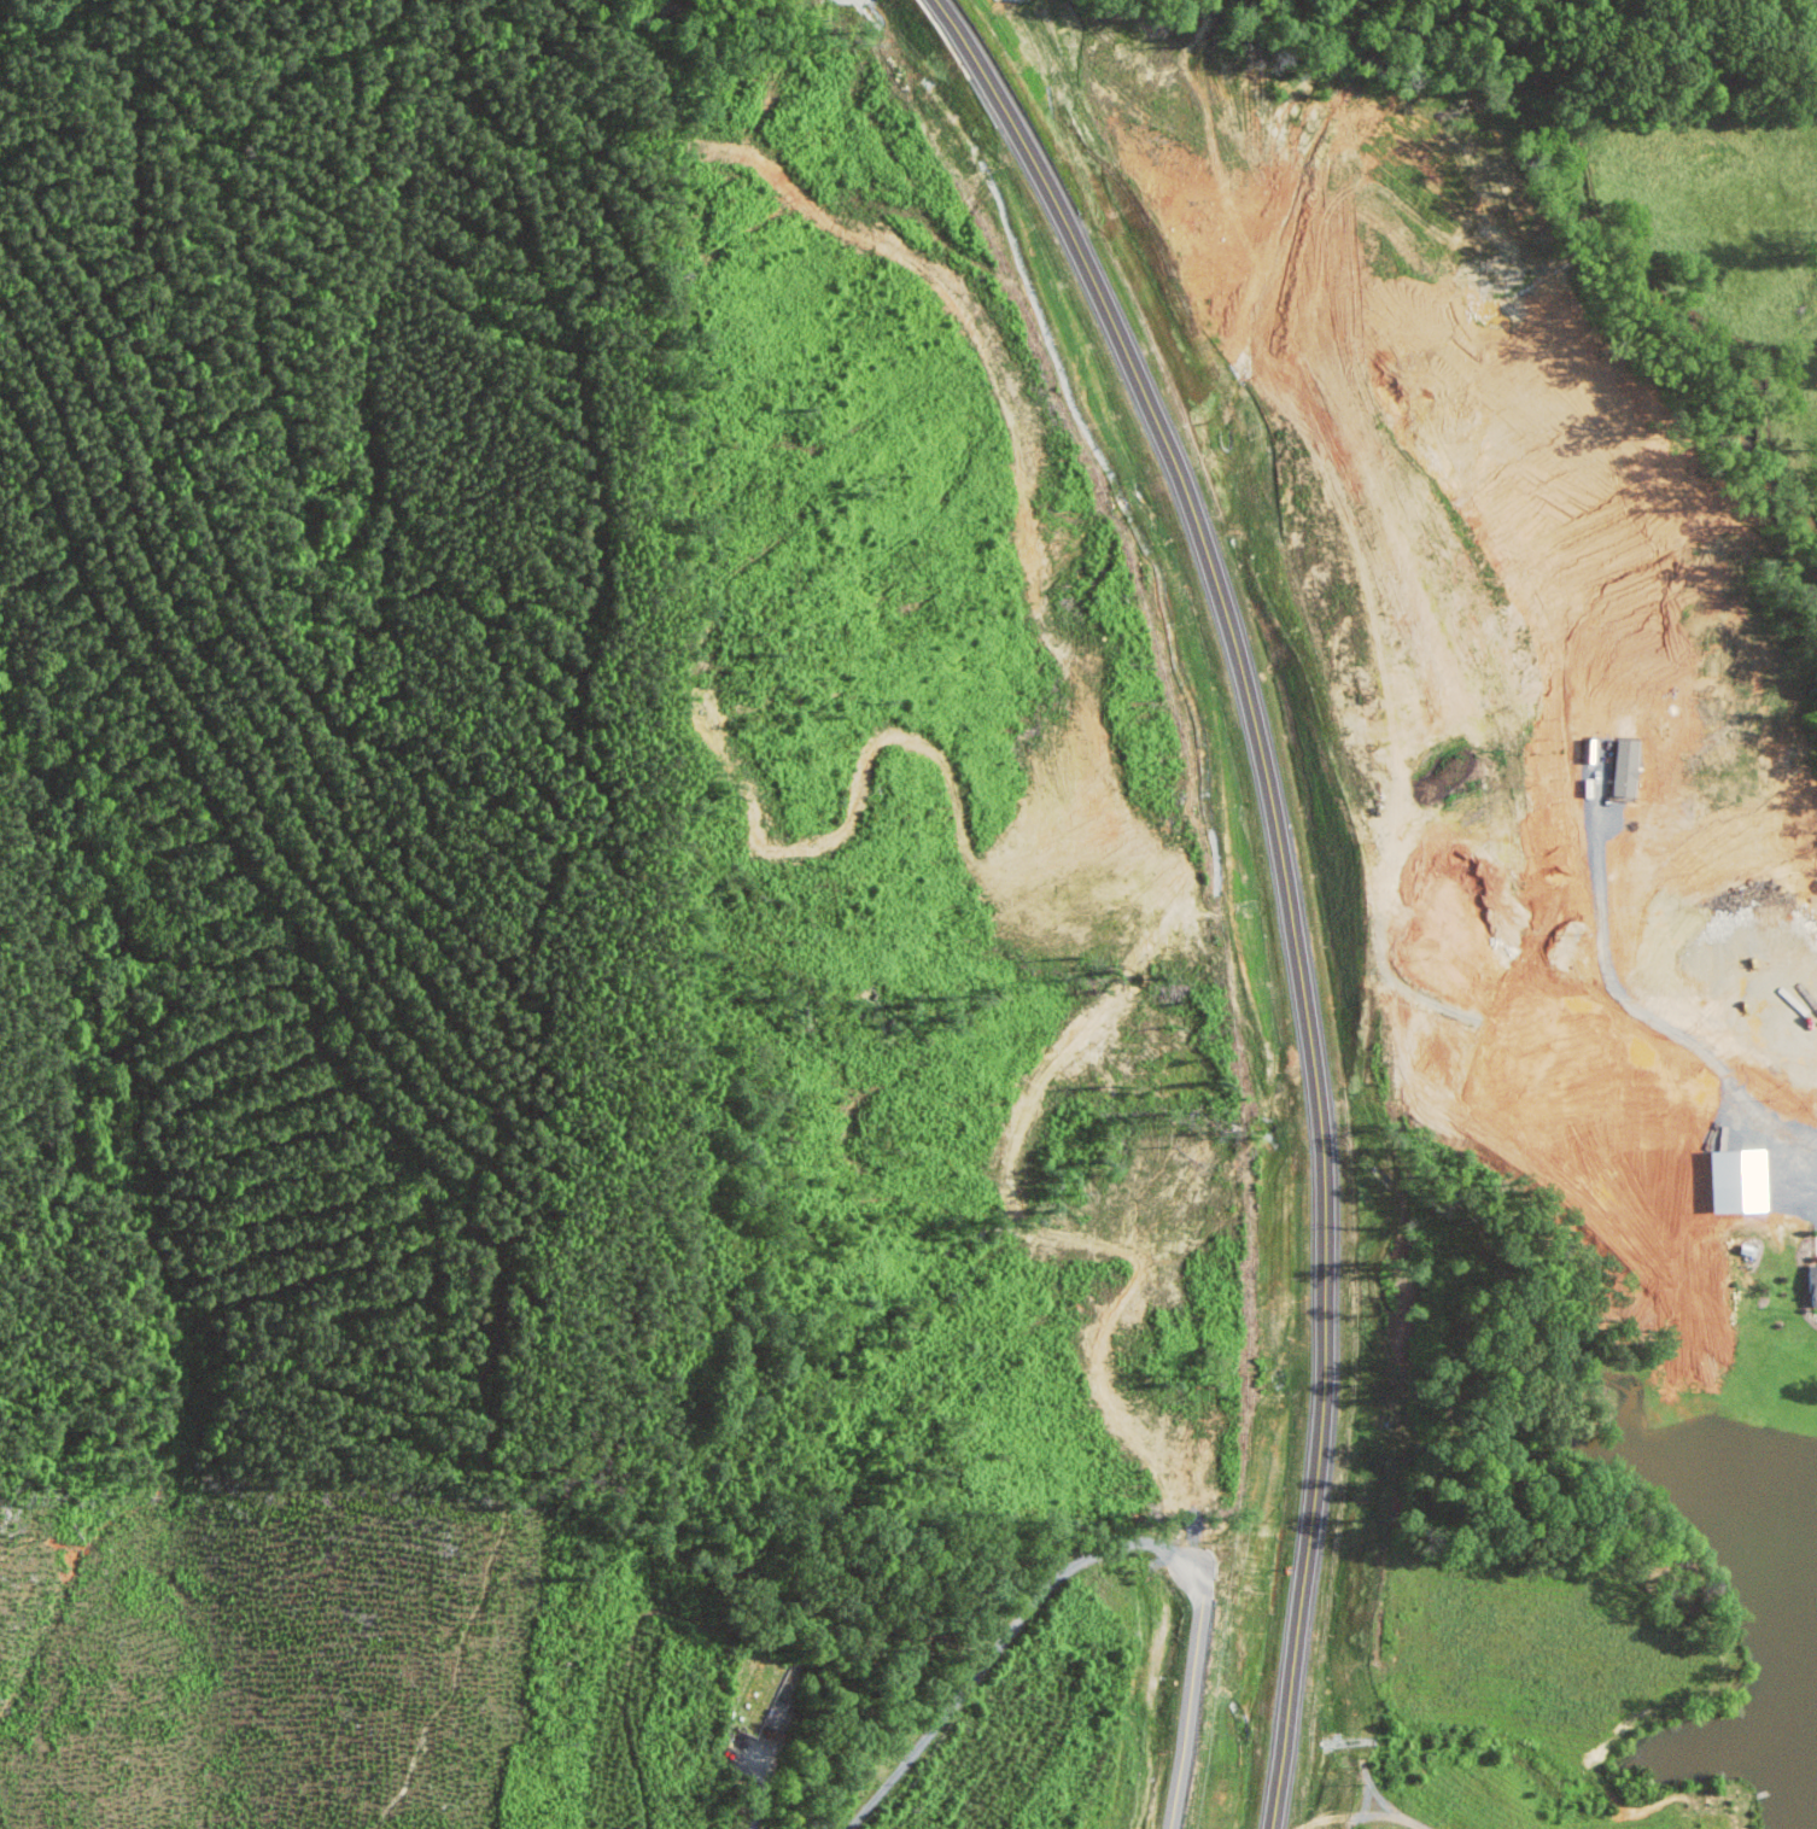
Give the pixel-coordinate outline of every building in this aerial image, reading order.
[(1706,1213),(1759,1211),(1757,1149),(1704,1151),(1706,1213)] [(1804,1307),(1816,1307),(1816,1265),(1805,1265),(1804,1307)]
